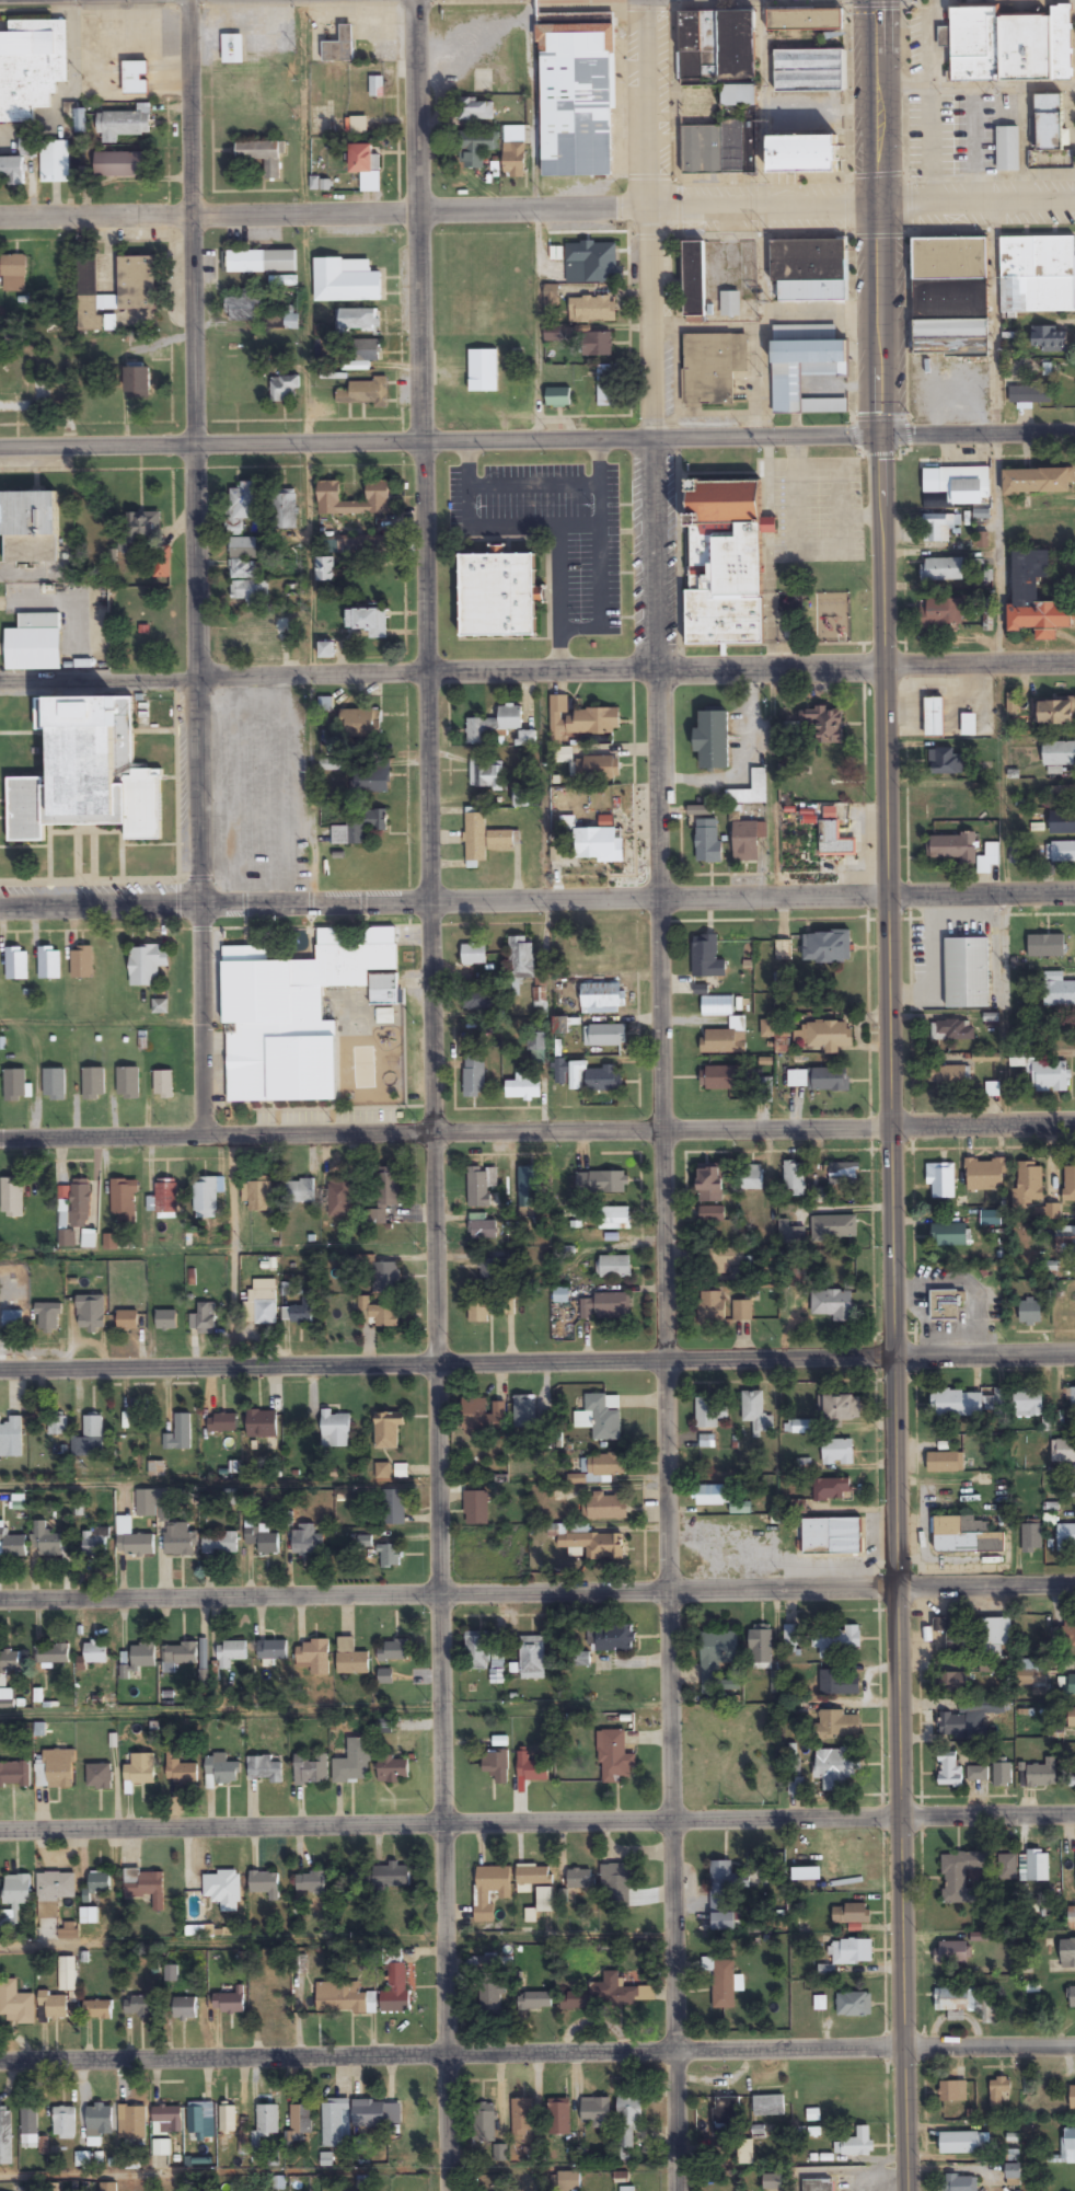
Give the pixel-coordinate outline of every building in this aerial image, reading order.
[(947,4),(1074,5),(1073,83),(946,82),(947,4)] [(842,93),(842,49),(816,49),(816,31),(842,31),(842,9),(767,9),(767,48),(775,48),(775,93),(842,93)] [(679,11),(680,86),(722,85),(722,108),(756,108),(755,84),(755,11),(679,11)] [(34,123),(34,108),(50,108),(50,94),(57,94),(57,82),(68,82),(67,20),(9,21),(9,33),(0,33),(0,124),(34,123)] [(354,25),(339,25),(339,43),(322,43),(322,62),(354,62),(354,25)] [(541,178),(614,178),(614,29),(591,29),(591,26),(541,26),(541,178)] [(148,61),(123,61),(123,95),(148,94),(148,61)] [(1062,95),(1035,96),(1036,154),(1063,154),(1062,95)] [(459,122),(493,122),(493,100),(459,100),(459,122)] [(151,136),(151,105),(137,105),(137,113),(99,113),(99,136),(151,136)] [(86,132),(86,110),(76,110),(76,132),(86,132)] [(683,175),(756,175),(756,120),(722,120),(722,127),(683,127),(683,175)] [(995,127),(1018,127),(1019,173),(996,173),(995,127)] [(500,133),(460,133),(460,170),(484,170),(484,152),(500,152),(500,133)] [(768,137),(768,174),(837,174),(837,137),(768,137)] [(0,158),(0,181),(9,181),(9,187),(24,187),(24,159),(34,159),(34,140),(22,140),(22,158),(0,158)] [(68,141),(42,141),(42,184),(68,184),(68,141)] [(264,161),(264,180),(280,180),(280,142),(236,143),(236,161),(264,161)] [(525,144),(504,144),(504,179),(525,179),(525,144)] [(350,174),(374,174),(374,164),(379,164),(379,157),(373,157),(373,146),(350,146),(350,174)] [(144,178),(144,153),(95,153),(95,178),(144,178)] [(1001,238),(1001,314),(1074,314),(1074,238),(1001,238)] [(987,356),(987,239),(913,239),(913,357),(987,356)] [(771,241),(771,282),(778,282),(778,303),(846,302),(846,241),(771,241)] [(704,243),(684,243),(684,322),(704,322),(704,243)] [(585,283),(617,283),(616,244),(566,245),(566,262),(585,262),(585,283)] [(296,252),(227,252),(227,274),(296,274),(296,252)] [(27,256),(1,256),(1,292),(27,292),(27,256)] [(120,312),(154,311),(153,258),(119,259),(120,312)] [(382,302),(382,273),(371,273),(371,259),(314,260),(315,303),(382,302)] [(225,299),(225,322),(258,322),(258,291),(242,291),(242,299),(225,299)] [(721,293),(721,318),(740,318),(740,293),(721,293)] [(78,296),(78,332),(116,332),(116,315),(97,315),(97,296),(78,296)] [(616,324),(616,298),(570,298),(570,324),(616,324)] [(379,310),(340,311),(340,333),(380,333),(379,310)] [(773,326),(773,415),(848,415),(847,342),(836,342),(836,326),(773,326)] [(1067,352),(1067,329),(1032,329),(1032,352),(1067,352)] [(612,357),(612,334),(575,334),(575,357),(612,357)] [(735,408),(735,400),(746,400),(746,390),(738,390),(738,376),(748,376),(748,336),(684,335),(684,408),(735,408)] [(380,362),(380,341),(353,341),(353,362),(380,362)] [(497,350),(469,350),(469,394),(497,394),(497,350)] [(1043,388),(1009,388),(1009,404),(1055,404),(1055,364),(1043,364),(1043,388)] [(598,368),(598,407),(620,407),(620,368),(598,368)] [(151,369),(125,369),(125,400),(151,400),(151,369)] [(271,378),(271,401),(299,401),(299,378),(271,378)] [(388,406),(388,378),(374,378),(374,383),(349,383),(349,391),(337,391),(337,406),(388,406)] [(569,389),(546,389),(546,408),(569,408),(569,389)] [(952,505),(990,505),(990,467),(923,468),(924,494),(952,494),(952,505)] [(1073,470),(1003,471),(1004,496),(1073,495),(1073,470)] [(318,483),(319,517),(389,515),(389,482),(367,482),(367,503),(341,504),(340,482),(318,483)] [(257,483),(241,483),(241,490),(230,490),(229,531),(256,532),(257,483)] [(762,646),(762,483),(688,484),(689,646),(762,646)] [(273,531),(297,531),(297,490),(273,490),(273,531)] [(4,494),(5,562),(57,562),(56,493),(4,494)] [(127,514),(127,538),(161,538),(161,514),(127,514)] [(960,515),(924,515),(924,548),(948,548),(948,527),(960,527),(960,515)] [(231,579),(266,580),(266,562),(260,562),(260,539),(232,539),(231,579)] [(171,580),(171,547),(155,547),(155,580),(171,580)] [(1051,552),(1013,552),(1013,607),(1008,607),(1008,632),(1036,632),(1036,642),(1056,642),(1056,629),(1073,630),(1073,605),(1038,605),(1038,579),(1051,579),(1051,552)] [(461,556),(462,639),(536,638),(536,556),(461,556)] [(334,558),(316,558),(316,583),(334,583),(334,558)] [(963,581),(963,559),(922,559),(922,581),(963,581)] [(269,582),(232,582),(232,602),(269,602),(269,582)] [(962,628),(963,600),(925,600),(924,627),(962,628)] [(370,640),(386,640),(386,611),(348,611),(348,631),(370,631),(370,640)] [(6,672),(61,671),(60,614),(19,615),(19,630),(6,630),(6,672)] [(291,620),(230,620),(230,644),(291,644),(291,620)] [(333,644),(320,644),(320,659),(333,659),(333,644)] [(8,778),(9,842),(45,842),(45,826),(125,825),(125,841),(161,841),(161,767),(132,767),(132,695),(47,695),(47,703),(37,703),(38,730),(50,730),(50,777),(8,778)] [(550,696),(551,744),(562,744),(562,734),(620,734),(619,709),(569,709),(568,696),(550,696)] [(944,736),(944,697),(925,697),(925,736),(944,736)] [(1039,724),(1074,724),(1074,699),(1039,699),(1039,724)] [(522,707),(499,707),(499,719),(467,719),(467,744),(485,744),(485,730),(517,730),(517,747),(536,747),(536,731),(522,731),(522,707)] [(801,726),(817,726),(817,743),(842,743),(842,708),(801,708),(801,726)] [(341,710),(341,738),(375,738),(375,710),(341,710)] [(728,711),(700,711),(700,728),(695,728),(695,753),(700,753),(700,769),(728,769),(728,711)] [(976,736),(976,714),(962,714),(962,736),(976,736)] [(1043,765),(1074,765),(1074,742),(1043,742),(1043,765)] [(571,748),(552,748),(552,764),(571,764),(571,748)] [(962,750),(928,750),(928,774),(962,774),(962,750)] [(619,757),(583,757),(583,778),(619,778),(619,757)] [(503,759),(470,759),(470,790),(503,790),(503,759)] [(726,805),(765,805),(765,769),(752,769),(752,791),(726,791),(726,805)] [(389,793),(389,771),(354,771),(354,793),(389,793)] [(1050,786),(1050,803),(1074,803),(1074,786),(1050,786)] [(515,806),(528,806),(528,791),(515,791),(515,806)] [(819,858),(855,857),(855,838),(842,838),(842,824),(848,824),(848,807),(823,807),(823,820),(819,820),(819,858)] [(478,862),(486,862),(485,812),(476,812),(476,808),(465,808),(466,869),(478,869),(478,862)] [(363,845),(363,830),(386,830),(386,810),(349,810),(349,827),(332,827),(332,845),(363,845)] [(1050,833),(1074,833),(1074,812),(1050,812),(1050,833)] [(733,862),(759,862),(759,823),(733,823),(733,862)] [(696,827),(696,863),(723,863),(723,841),(718,841),(718,827),(696,827)] [(577,828),(577,862),(623,862),(623,828),(577,828)] [(520,831),(487,831),(487,850),(520,850),(520,831)] [(975,835),(931,835),(931,858),(961,858),(961,865),(975,865),(975,835)] [(1051,842),(1051,862),(1074,862),(1074,842),(1051,842)] [(999,843),(985,843),(985,857),(979,857),(979,873),(999,873),(999,843)] [(851,962),(851,932),(804,932),(804,962),(851,962)] [(718,961),(718,936),(693,936),(693,978),(726,978),(726,961),(718,961)] [(508,937),(508,997),(521,997),(520,979),(534,979),(534,937),(508,937)] [(946,1009),(988,1009),(988,938),(946,938),(946,1009)] [(462,944),(462,966),(486,966),(486,944),(462,944)] [(337,1101),(336,1022),(323,1022),(322,987),(370,987),(370,1006),(398,1006),(397,945),(316,946),(317,961),(265,961),(225,961),(227,1102),(337,1101)] [(61,980),(61,947),(38,947),(38,980),(61,980)] [(92,978),(92,947),(71,947),(71,978),(92,978)] [(6,980),(29,980),(29,948),(6,948),(6,980)] [(130,987),(158,987),(158,967),(169,967),(169,948),(130,948),(130,987)] [(1044,972),(1044,1006),(1074,1007),(1074,982),(1063,981),(1063,973),(1044,972)] [(581,985),(581,1007),(625,1007),(625,985),(581,985)] [(494,1011),(494,990),(463,990),(463,1011),(494,1011)] [(730,1030),(701,1031),(701,1054),(745,1053),(745,1017),(730,1018),(730,1030)] [(932,1040),(974,1040),(974,1021),(932,1021),(932,1040)] [(803,1022),(803,1032),(794,1032),(794,1050),(852,1050),(852,1022),(803,1022)] [(626,1025),(585,1025),(585,1036),(587,1036),(587,1046),(626,1046),(626,1025)] [(545,1065),(545,1033),(530,1033),(530,1065),(545,1065)] [(464,1098),(485,1098),(485,1056),(464,1056),(464,1098)] [(623,1091),(623,1074),(616,1074),(616,1067),(587,1068),(587,1062),(570,1062),(570,1092),(623,1091)] [(1069,1062),(1033,1062),(1033,1092),(1069,1092),(1069,1062)] [(745,1090),(745,1067),(705,1067),(705,1090),(745,1090)] [(968,1067),(933,1067),(933,1090),(968,1090),(968,1067)] [(139,1100),(139,1068),(118,1068),(118,1100),(139,1100)] [(65,1069),(44,1069),(43,1100),(65,1100),(65,1069)] [(83,1069),(83,1100),(104,1100),(104,1069),(83,1069)] [(849,1069),(811,1069),(811,1091),(849,1091),(849,1069)] [(26,1070),(4,1070),(4,1101),(26,1101),(26,1070)] [(788,1088),(808,1088),(808,1070),(788,1070),(788,1088)] [(174,1100),(174,1071),(154,1071),(155,1100),(174,1100)] [(506,1081),(506,1098),(541,1098),(541,1072),(516,1072),(516,1081),(506,1081)] [(967,1191),(1004,1191),(1004,1159),(967,1159),(967,1191)] [(784,1162),(784,1197),(805,1197),(805,1162),(784,1162)] [(1043,1162),(1017,1162),(1017,1207),(1043,1207),(1043,1162)] [(830,1185),(858,1185),(858,1164),(830,1164),(830,1185)] [(955,1198),(955,1164),(927,1164),(927,1186),(932,1186),(932,1198),(955,1198)] [(762,1191),(762,1166),(742,1166),(742,1191),(762,1191)] [(1064,1204),(1074,1204),(1074,1166),(1063,1166),(1064,1204)] [(468,1167),(468,1208),(489,1208),(489,1167),(468,1167)] [(519,1167),(519,1208),(540,1208),(540,1167),(519,1167)] [(723,1167),(698,1167),(698,1202),(723,1202),(723,1167)] [(401,1207),(399,1168),(376,1169),(377,1211),(364,1211),(364,1226),(388,1225),(387,1207),(401,1207)] [(576,1172),(576,1194),(627,1194),(627,1172),(576,1172)] [(249,1212),(271,1213),(271,1177),(249,1177),(249,1212)] [(23,1178),(1,1178),(1,1218),(24,1217),(23,1178)] [(217,1178),(194,1178),(194,1219),(217,1219),(217,1178)] [(135,1180),(111,1180),(111,1219),(135,1219),(135,1180)] [(156,1198),(149,1198),(149,1218),(178,1218),(178,1180),(156,1180),(156,1198)] [(315,1204),(315,1180),(287,1180),(287,1204),(315,1204)] [(351,1180),(329,1180),(329,1217),(351,1217),(351,1180)] [(71,1227),(90,1227),(90,1181),(71,1181),(71,1227)] [(630,1207),(600,1207),(600,1230),(630,1230),(630,1207)] [(722,1218),(722,1209),(701,1209),(701,1218),(722,1218)] [(496,1217),(470,1217),(470,1240),(496,1240),(496,1217)] [(857,1217),(812,1217),(812,1241),(857,1241),(857,1217)] [(804,1229),(789,1229),(788,1220),(780,1220),(780,1244),(804,1243),(804,1229)] [(932,1246),(967,1246),(967,1225),(932,1225),(932,1246)] [(1056,1253),(1074,1253),(1074,1227),(1056,1227),(1056,1253)] [(75,1247),(75,1231),(59,1231),(60,1247),(75,1247)] [(730,1266),(744,1266),(744,1249),(698,1249),(698,1275),(730,1275),(730,1266)] [(599,1278),(631,1278),(631,1256),(599,1256),(599,1278)] [(505,1279),(505,1260),(481,1260),(481,1279),(505,1279)] [(373,1263),(373,1289),(399,1289),(399,1263),(373,1263)] [(568,1304),(568,1288),(554,1288),(554,1304),(568,1304)] [(276,1290),(249,1290),(249,1325),(276,1325),(276,1290)] [(834,1322),(852,1322),(852,1291),(812,1290),(812,1315),(834,1315),(834,1322)] [(931,1321),(962,1321),(962,1290),(931,1290),(931,1321)] [(698,1323),(725,1323),(725,1292),(698,1292),(698,1323)] [(581,1319),(631,1319),(631,1294),(594,1294),(594,1299),(581,1299),(581,1319)] [(104,1330),(104,1296),(77,1296),(77,1330),(104,1330)] [(361,1298),(361,1318),(370,1318),(370,1328),(398,1328),(398,1307),(369,1307),(369,1298),(361,1298)] [(315,1299),(302,1299),(302,1307),(290,1307),(290,1323),(315,1323),(315,1299)] [(1041,1299),(1020,1299),(1020,1325),(1041,1325),(1041,1299)] [(492,1323),(492,1311),(502,1311),(502,1301),(469,1301),(469,1323),(492,1323)] [(733,1322),(752,1322),(752,1301),(733,1301),(733,1322)] [(60,1303),(37,1303),(37,1333),(60,1333),(60,1303)] [(191,1316),(191,1332),(215,1332),(215,1304),(198,1304),(198,1316),(191,1316)] [(3,1331),(23,1331),(23,1311),(3,1311),(3,1331)] [(177,1311),(156,1311),(156,1330),(177,1330),(177,1311)] [(137,1331),(137,1312),(118,1312),(118,1331),(137,1331)] [(1064,1388),(1064,1411),(1074,1411),(1074,1388),(1064,1388)] [(1008,1389),(993,1389),(993,1392),(932,1392),(932,1417),(1008,1417),(1008,1389)] [(1043,1389),(1015,1389),(1015,1417),(1043,1417),(1043,1389)] [(743,1423),(753,1423),(753,1433),(774,1433),(774,1416),(763,1416),(763,1392),(743,1392),(743,1423)] [(586,1395),(586,1412),(574,1412),(574,1429),(593,1429),(594,1441),(620,1441),(620,1410),(608,1410),(608,1395),(586,1395)] [(536,1396),(514,1396),(514,1429),(536,1429),(536,1396)] [(824,1396),(824,1420),(860,1420),(860,1396),(824,1396)] [(696,1428),(718,1428),(718,1419),(728,1419),(728,1398),(696,1398),(696,1428)] [(463,1427),(505,1427),(505,1402),(490,1402),(490,1399),(464,1399),(463,1427)] [(322,1448),(350,1448),(350,1415),(332,1415),(332,1410),(322,1410),(322,1448)] [(277,1438),(277,1411),(247,1411),(247,1438),(277,1438)] [(48,1436),(67,1436),(67,1414),(48,1414),(48,1436)] [(191,1451),(191,1414),(175,1414),(175,1435),(164,1435),(164,1451),(191,1451)] [(398,1427),(404,1427),(404,1414),(375,1414),(375,1450),(398,1450),(398,1427)] [(237,1433),(237,1415),(210,1415),(210,1433),(237,1433)] [(4,1417),(4,1416),(0,1416),(0,1458),(22,1457),(22,1417),(4,1417)] [(102,1416),(84,1416),(84,1441),(74,1441),(74,1457),(102,1457),(102,1416)] [(791,1434),(815,1434),(815,1421),(791,1421),(791,1434)] [(1053,1438),(1052,1462),(1074,1463),(1074,1440),(1053,1438)] [(823,1465),(853,1465),(853,1440),(823,1440),(823,1465)] [(964,1473),(964,1453),(927,1453),(927,1473),(964,1473)] [(626,1455),(589,1455),(589,1476),(626,1476),(626,1455)] [(851,1479),(814,1479),(814,1501),(851,1501),(851,1479)] [(1065,1479),(1065,1497),(1074,1497),(1074,1479),(1065,1479)] [(728,1486),(696,1486),(696,1506),(728,1506),(728,1486)] [(155,1516),(155,1491),(136,1491),(136,1516),(155,1516)] [(382,1491),(382,1526),(404,1526),(404,1491),(382,1491)] [(488,1492),(464,1492),(464,1526),(488,1526),(488,1492)] [(588,1494),(588,1520),(627,1520),(627,1494),(588,1494)] [(732,1504),(732,1514),(749,1514),(749,1504),(732,1504)] [(933,1553),(1004,1552),(1004,1532),(986,1532),(986,1521),(975,1521),(975,1517),(932,1517),(933,1553)] [(802,1555),(862,1555),(862,1519),(802,1519),(802,1555)] [(62,1557),(62,1533),(46,1533),(46,1522),(36,1522),(36,1557),(62,1557)] [(6,1536),(6,1523),(0,1523),(0,1543),(4,1543),(4,1558),(27,1558),(27,1536),(6,1536)] [(1042,1553),(1042,1525),(1023,1525),(1022,1553),(1042,1553)] [(1057,1552),(1074,1552),(1074,1525),(1057,1525),(1057,1552)] [(198,1526),(166,1526),(166,1556),(198,1556),(198,1526)] [(325,1535),(314,1535),(314,1526),(293,1526),(293,1554),(325,1554),(325,1535)] [(83,1529),(83,1557),(109,1557),(109,1529),(83,1529)] [(258,1555),(279,1555),(279,1531),(245,1531),(245,1545),(258,1545),(258,1555)] [(238,1555),(238,1533),(204,1533),(204,1555),(238,1555)] [(625,1534),(558,1533),(558,1548),(570,1548),(570,1556),(585,1556),(585,1560),(624,1561),(625,1534)] [(118,1555),(154,1555),(154,1536),(118,1536),(118,1555)] [(371,1547),(371,1537),(360,1538),(361,1547),(371,1547)] [(380,1545),(380,1569),(401,1569),(401,1545),(380,1545)] [(1051,1616),(1018,1616),(1018,1638),(1051,1638),(1051,1616)] [(1063,1616),(1063,1647),(1074,1647),(1074,1616),(1063,1616)] [(966,1653),(966,1619),(934,1619),(934,1632),(947,1632),(947,1653),(966,1653)] [(980,1619),(980,1655),(1010,1655),(1010,1619),(980,1619)] [(634,1625),(596,1625),(596,1652),(634,1652),(634,1625)] [(751,1669),(772,1669),(772,1625),(751,1625),(751,1669)] [(785,1625),(785,1651),(800,1651),(800,1625),(785,1625)] [(815,1626),(816,1659),(842,1658),(841,1650),(860,1650),(860,1626),(815,1626)] [(701,1632),(701,1689),(719,1689),(719,1663),(738,1662),(738,1632),(701,1632)] [(466,1670),(489,1670),(489,1633),(466,1633),(466,1670)] [(520,1637),(520,1680),(545,1680),(545,1637),(520,1637)] [(355,1638),(338,1638),(338,1675),(369,1675),(369,1653),(355,1653),(355,1638)] [(258,1641),(258,1660),(286,1660),(286,1641),(258,1641)] [(107,1664),(107,1642),(84,1642),(84,1664),(107,1664)] [(247,1660),(247,1642),(219,1642),(219,1670),(230,1670),(230,1661),(247,1660)] [(329,1676),(329,1642),(297,1642),(297,1670),(310,1670),(310,1676),(329,1676)] [(407,1642),(378,1643),(379,1661),(407,1660),(407,1642)] [(69,1645),(37,1645),(37,1664),(69,1664),(69,1645)] [(131,1645),(131,1670),(155,1670),(155,1645),(131,1645)] [(198,1665),(198,1645),(164,1645),(164,1665),(198,1665)] [(7,1671),(21,1671),(20,1652),(0,1652),(0,1701),(13,1700),(13,1690),(7,1690),(7,1671)] [(492,1682),(505,1682),(505,1654),(492,1654),(492,1682)] [(590,1655),(575,1655),(575,1667),(590,1667),(590,1655)] [(860,1695),(860,1671),(820,1671),(820,1695),(860,1695)] [(967,1674),(940,1674),(940,1692),(967,1692),(967,1674)] [(1066,1675),(1066,1695),(1074,1695),(1074,1675),(1066,1675)] [(986,1715),(999,1715),(999,1700),(959,1699),(959,1714),(941,1714),(941,1737),(985,1738),(986,1715)] [(818,1712),(818,1737),(860,1737),(860,1712),(818,1712)] [(625,1731),(600,1730),(599,1784),(625,1784),(625,1731)] [(333,1760),(333,1783),(369,1783),(370,1739),(348,1739),(348,1760),(333,1760)] [(814,1750),(815,1779),(823,1779),(823,1792),(845,1791),(845,1779),(858,1778),(858,1749),(814,1750)] [(518,1782),(552,1782),(552,1763),(530,1763),(530,1750),(518,1750),(518,1782)] [(73,1751),(45,1751),(45,1789),(73,1789),(73,1751)] [(482,1775),(495,1775),(495,1785),(508,1785),(508,1752),(482,1752),(482,1775)] [(959,1752),(938,1752),(938,1786),(959,1786),(959,1752)] [(198,1764),(179,1764),(179,1754),(168,1754),(168,1784),(198,1784),(198,1764)] [(125,1766),(125,1785),(154,1785),(154,1755),(132,1755),(132,1766),(125,1766)] [(239,1764),(227,1764),(227,1755),(212,1755),(212,1785),(239,1785),(239,1764)] [(328,1785),(328,1755),(294,1755),(294,1785),(328,1785)] [(271,1780),(271,1784),(282,1784),(282,1758),(249,1758),(249,1780),(271,1780)] [(1056,1758),(1045,1758),(1045,1765),(1027,1765),(1027,1787),(1056,1787),(1056,1758)] [(408,1759),(379,1759),(379,1783),(408,1783),(408,1759)] [(31,1762),(0,1762),(0,1788),(31,1788),(31,1762)] [(1012,1763),(994,1764),(994,1787),(1012,1787),(1012,1763)] [(87,1790),(111,1790),(111,1765),(87,1765),(87,1790)] [(967,1781),(987,1781),(987,1767),(967,1767),(967,1781)] [(1049,1882),(1049,1850),(1027,1850),(1027,1882),(1049,1882)] [(942,1854),(943,1904),(977,1904),(976,1890),(966,1891),(966,1872),(989,1872),(989,1853),(942,1854)] [(998,1881),(1017,1881),(1017,1854),(998,1854),(998,1881)] [(734,1862),(712,1861),(711,1931),(733,1931),(734,1862)] [(630,1865),(602,1865),(602,1909),(630,1909),(630,1865)] [(409,1887),(409,1866),(372,1866),(372,1874),(350,1874),(350,1887),(409,1887)] [(552,1886),(552,1866),(517,1866),(517,1886),(552,1886)] [(476,1923),(494,1923),(494,1899),(510,1899),(510,1867),(476,1867),(476,1923)] [(594,1889),(594,1870),(568,1870),(568,1889),(594,1889)] [(163,1899),(183,1899),(183,1872),(124,1872),(124,1897),(153,1897),(154,1912),(163,1912),(163,1899)] [(250,1894),(279,1894),(279,1872),(250,1872),(250,1894)] [(96,1899),(96,1893),(110,1893),(111,1873),(88,1873),(88,1899),(96,1899)] [(204,1900),(222,1900),(222,1913),(240,1913),(240,1873),(204,1873),(204,1900)] [(325,1873),(297,1873),(297,1894),(325,1894),(325,1873)] [(38,1874),(38,1918),(58,1918),(58,1901),(75,1901),(75,1874),(38,1874)] [(31,1905),(31,1876),(4,1876),(4,1905),(31,1905)] [(552,1889),(538,1889),(538,1909),(552,1909),(552,1889)] [(871,1905),(833,1905),(833,1923),(871,1923),(871,1905)] [(872,1963),(872,1940),(831,1940),(831,1963),(872,1963)] [(1061,1968),(1074,1968),(1074,1940),(1061,1940),(1061,1968)] [(938,1942),(938,1963),(969,1963),(969,1942),(938,1942)] [(713,2010),(735,2010),(735,1960),(713,1960),(713,2010)] [(381,1992),(381,2013),(408,2013),(408,1964),(389,1964),(389,1992),(381,1992)] [(177,1967),(165,1967),(165,1982),(177,1982),(177,1967)] [(643,2008),(643,1989),(620,1988),(620,1972),(604,1972),(604,1984),(591,1983),(590,2007),(643,2008)] [(480,2015),(501,2015),(501,1975),(480,1975),(480,2015)] [(17,1995),(17,1980),(0,1980),(0,2016),(7,2016),(7,2025),(35,2024),(35,1994),(17,1995)] [(306,2014),(331,2014),(331,1981),(317,1981),(317,1994),(306,1994),(306,2014)] [(213,1995),(213,2014),(245,2014),(245,1987),(236,1987),(236,1995),(213,1995)] [(935,2011),(976,2011),(976,1989),(935,1989),(935,2011)] [(287,2015),(287,1996),(270,1996),(270,1990),(260,1990),(260,2015),(287,2015)] [(337,1993),(337,2012),(367,2013),(367,1994),(337,1993)] [(552,1993),(518,1993),(518,2010),(552,2010),(552,1993)] [(871,1993),(837,1993),(837,2016),(871,2016),(871,1993)] [(39,1994),(39,2021),(68,2021),(68,1994),(39,1994)] [(562,1994),(562,2009),(584,2009),(584,1994),(562,1994)] [(155,1998),(125,1998),(125,2016),(155,2017),(155,1998)] [(195,2020),(195,1999),(173,1999),(173,2020),(195,2020)] [(84,2021),(112,2021),(112,2002),(84,2002),(84,2021)] [(992,2023),(991,2003),(983,2003),(984,2023),(992,2023)] [(990,2108),(1002,2108),(1002,2094),(1012,2094),(1012,2078),(990,2078),(990,2108)] [(963,2102),(963,2081),(940,2081),(940,2102),(963,2102)] [(753,2115),(784,2115),(784,2095),(753,2095),(753,2115)] [(738,2097),(714,2097),(714,2138),(738,2138),(738,2097)] [(610,2098),(582,2098),(582,2124),(592,2124),(592,2128),(610,2128),(610,2098)] [(642,2131),(642,2098),(618,2098),(617,2160),(628,2160),(628,2150),(634,2150),(634,2131),(642,2131)] [(532,2099),(512,2099),(512,2137),(532,2137),(532,2099)] [(570,2099),(549,2099),(549,2135),(570,2135),(570,2099)] [(348,2100),(323,2100),(323,2148),(348,2148),(348,2100)] [(213,2103),(188,2103),(188,2137),(206,2137),(206,2128),(213,2128),(213,2103)] [(385,2129),(385,2103),(355,2103),(355,2129),(385,2129)] [(495,2139),(495,2103),(475,2104),(476,2139),(495,2139)] [(87,2137),(113,2137),(113,2106),(87,2106),(87,2137)] [(279,2135),(279,2106),(257,2106),(257,2135),(279,2135)] [(304,2147),(304,2135),(312,2135),(312,2106),(291,2106),(291,2132),(286,2132),(286,2147),(304,2147)] [(121,2124),(121,2140),(146,2140),(146,2107),(125,2107),(125,2124),(121,2124)] [(181,2135),(181,2107),(153,2107),(153,2135),(181,2135)] [(221,2107),(221,2145),(236,2144),(236,2107),(221,2107)] [(38,2149),(38,2108),(22,2108),(22,2149),(38,2149)] [(76,2140),(76,2108),(54,2108),(54,2140),(76,2140)] [(11,2112),(0,2112),(0,2166),(11,2166),(11,2112)] [(870,2125),(856,2125),(856,2137),(841,2137),(841,2155),(870,2155),(870,2125)] [(1074,2164),(1074,2129),(1064,2129),(1064,2164),(1074,2164)] [(940,2133),(940,2154),(984,2154),(984,2133),(940,2133)] [(169,2156),(169,2142),(154,2142),(154,2156),(169,2156)] [(749,2142),(740,2142),(740,2158),(749,2158),(749,2142)] [(1021,2165),(1007,2165),(1007,2185),(1021,2185),(1021,2165)] [(559,2172),(559,2190),(581,2190),(581,2172),(559,2172)] [(764,2176),(764,2189),(782,2189),(782,2176),(764,2176)] [(944,2176),(944,2190),(977,2190),(977,2176),(944,2176)] [(804,2180),(804,2190),(834,2190),(834,2180),(804,2180)]
